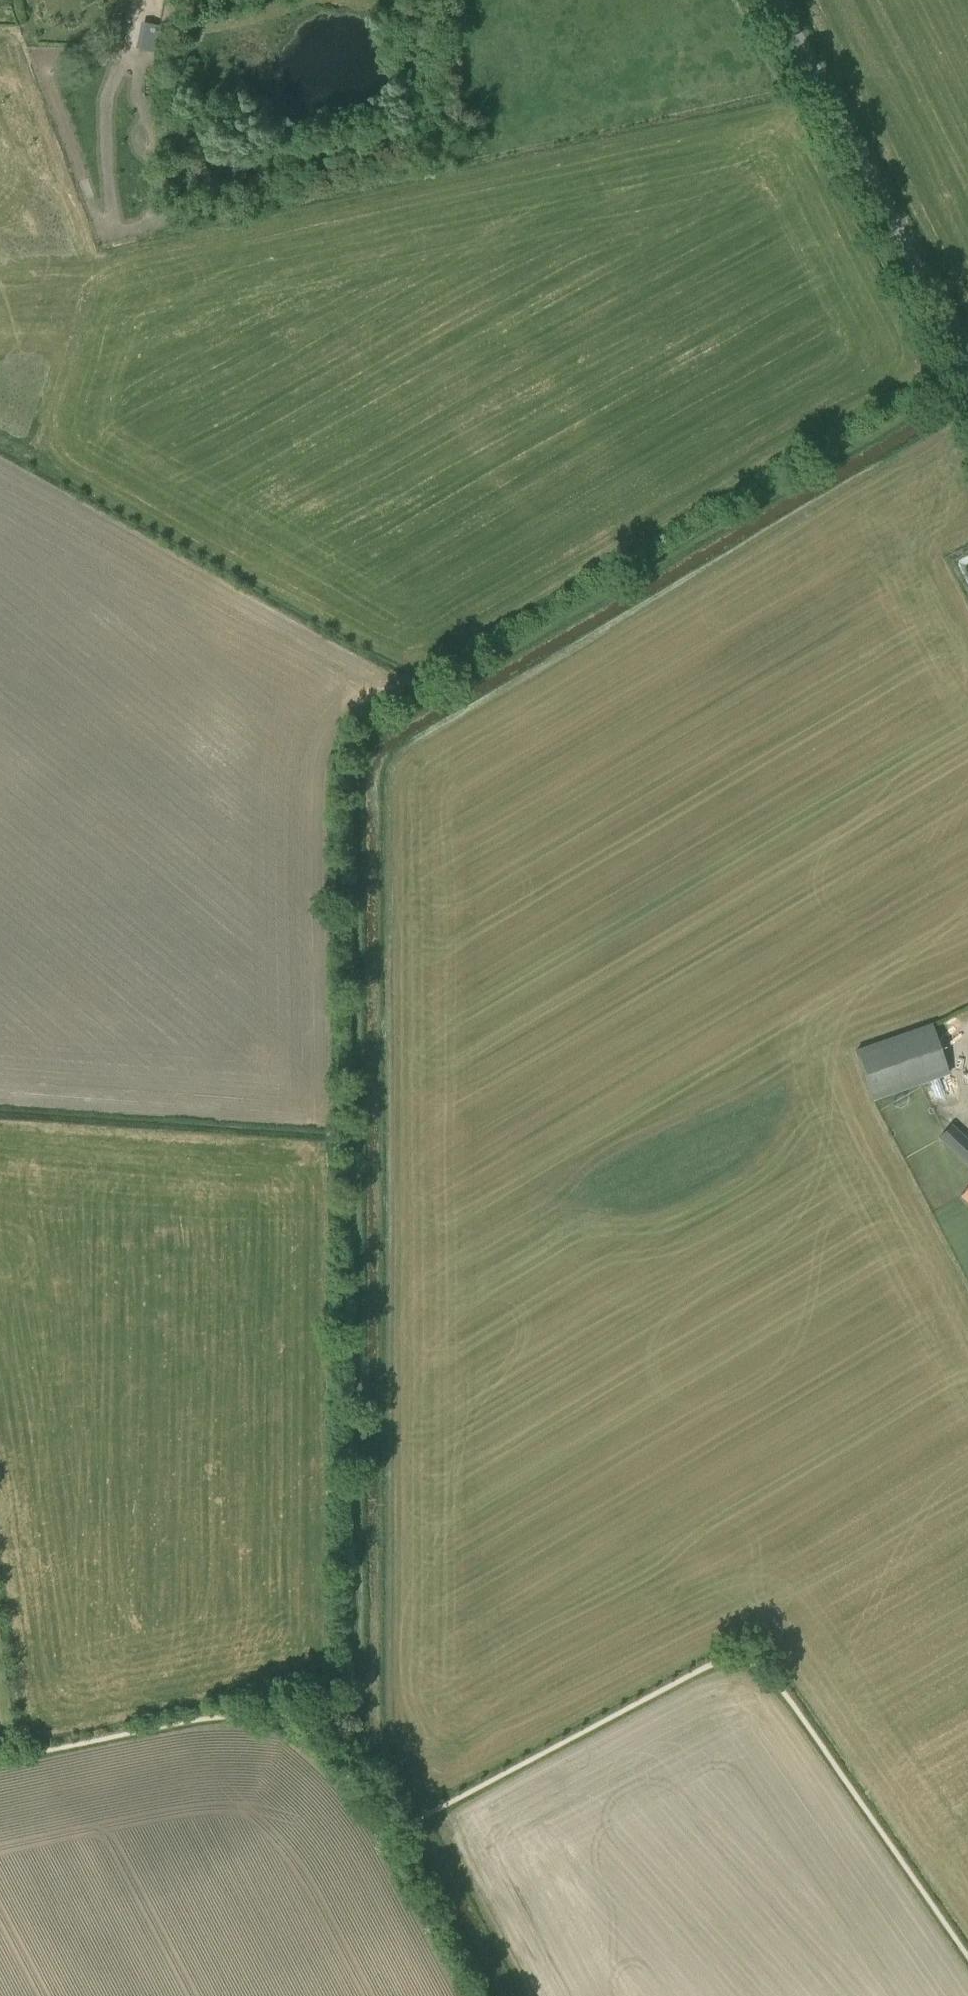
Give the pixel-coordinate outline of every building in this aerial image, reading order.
[(179,32),(184,8),(166,4),(160,28),(179,32)] [(155,53),(160,27),(147,24),(142,50),(155,53)] [(874,1099),(948,1073),(931,1025),(857,1051),(874,1099)] [(952,1124),(939,1137),(967,1163),(967,1139),(952,1124)] [(960,1195),(967,1203),(967,1186),(960,1195)]
